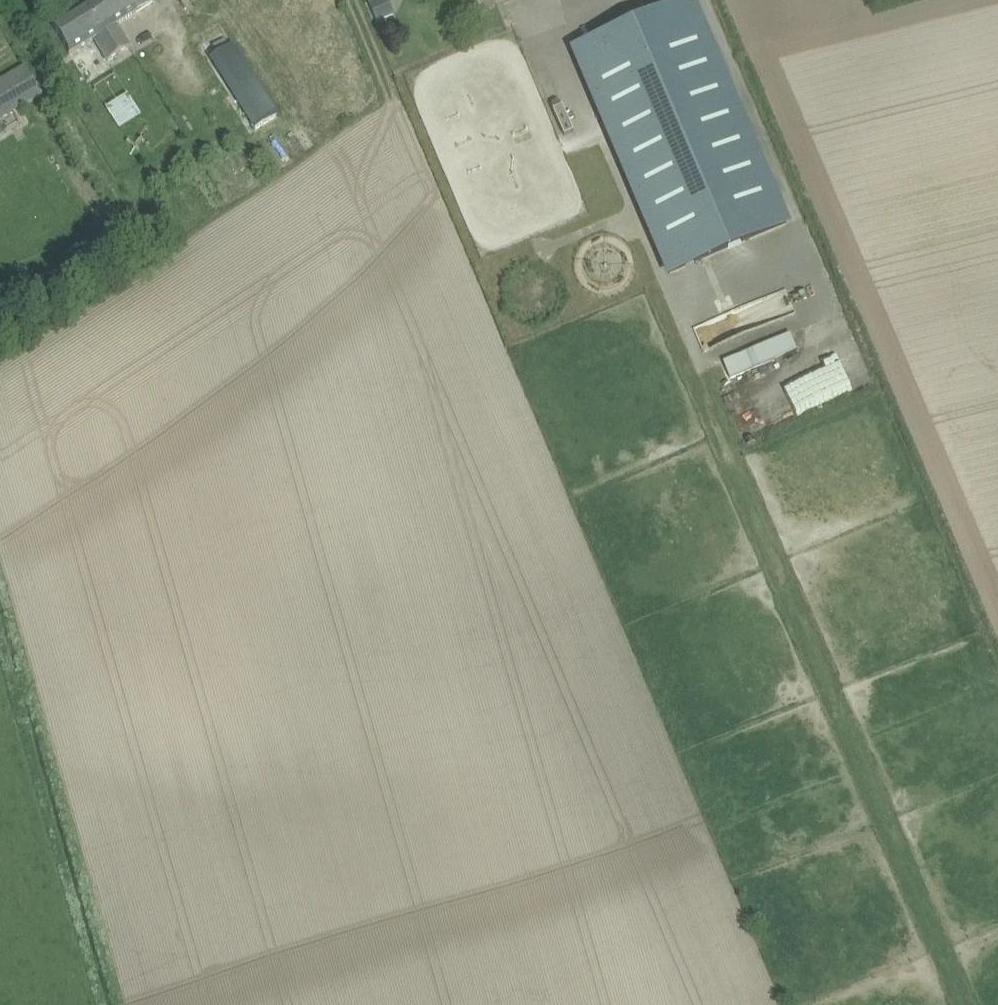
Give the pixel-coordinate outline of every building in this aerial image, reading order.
[(117,26),(157,1),(156,0),(93,0),(52,26),(70,55),(94,40),(107,61),(130,47),(117,26)] [(395,15),(389,0),(376,0),(369,3),(377,22),(395,15)] [(790,224),(695,0),(687,0),(571,49),(667,276),(790,224)] [(233,43),(229,46),(217,53),(209,59),(255,131),(279,116),(233,43)] [(35,83),(25,66),(0,81),(0,121),(43,95),(35,83)] [(723,359),(730,377),(798,349),(790,331),(723,359)] [(844,380),(826,387),(830,396),(869,381),(858,351),(836,359),(844,380)]
